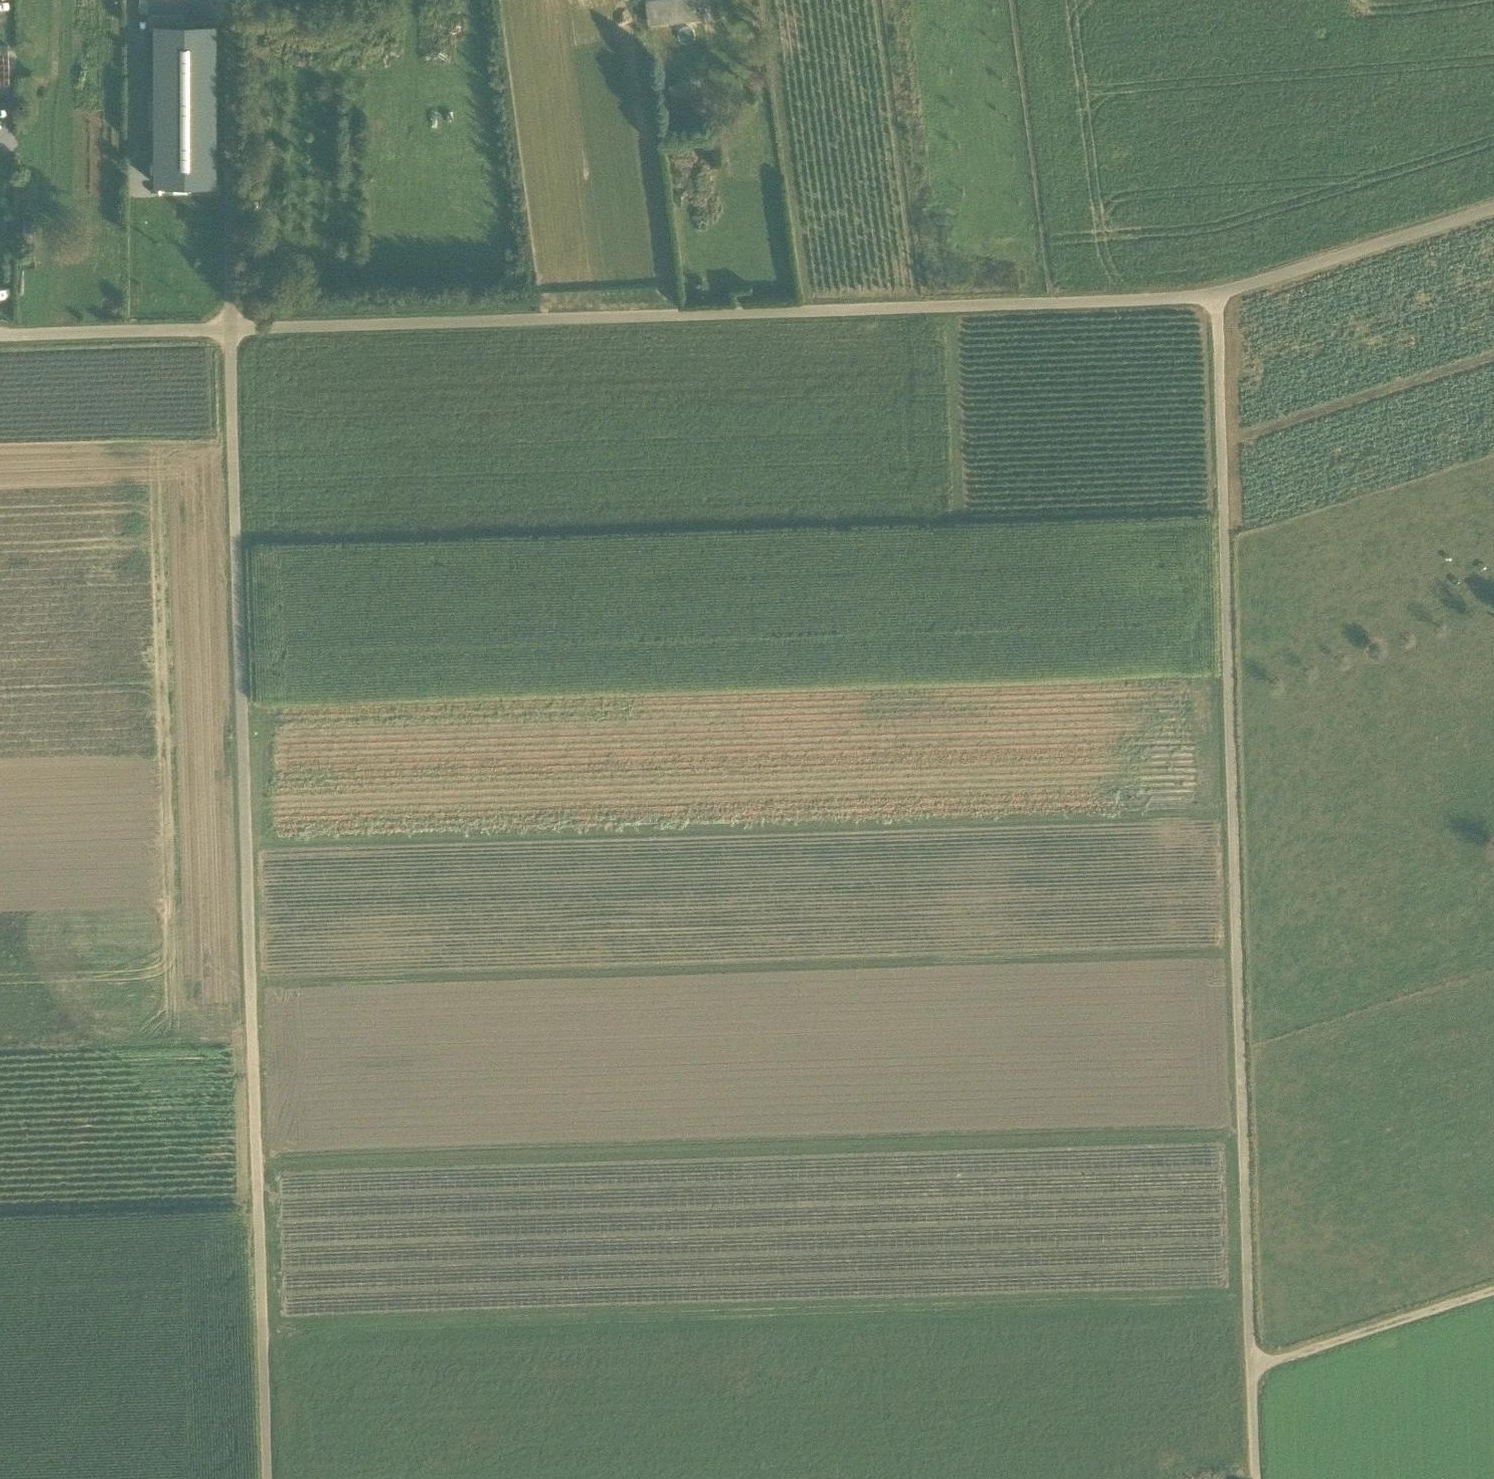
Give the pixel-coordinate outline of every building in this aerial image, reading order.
[(646,25),(705,19),(703,3),(702,0),(643,0),(644,9),(646,25)] [(216,21),(154,21),(154,183),(216,183),(216,21)] [(672,97),(676,113),(703,107),(699,91),(672,97)]
